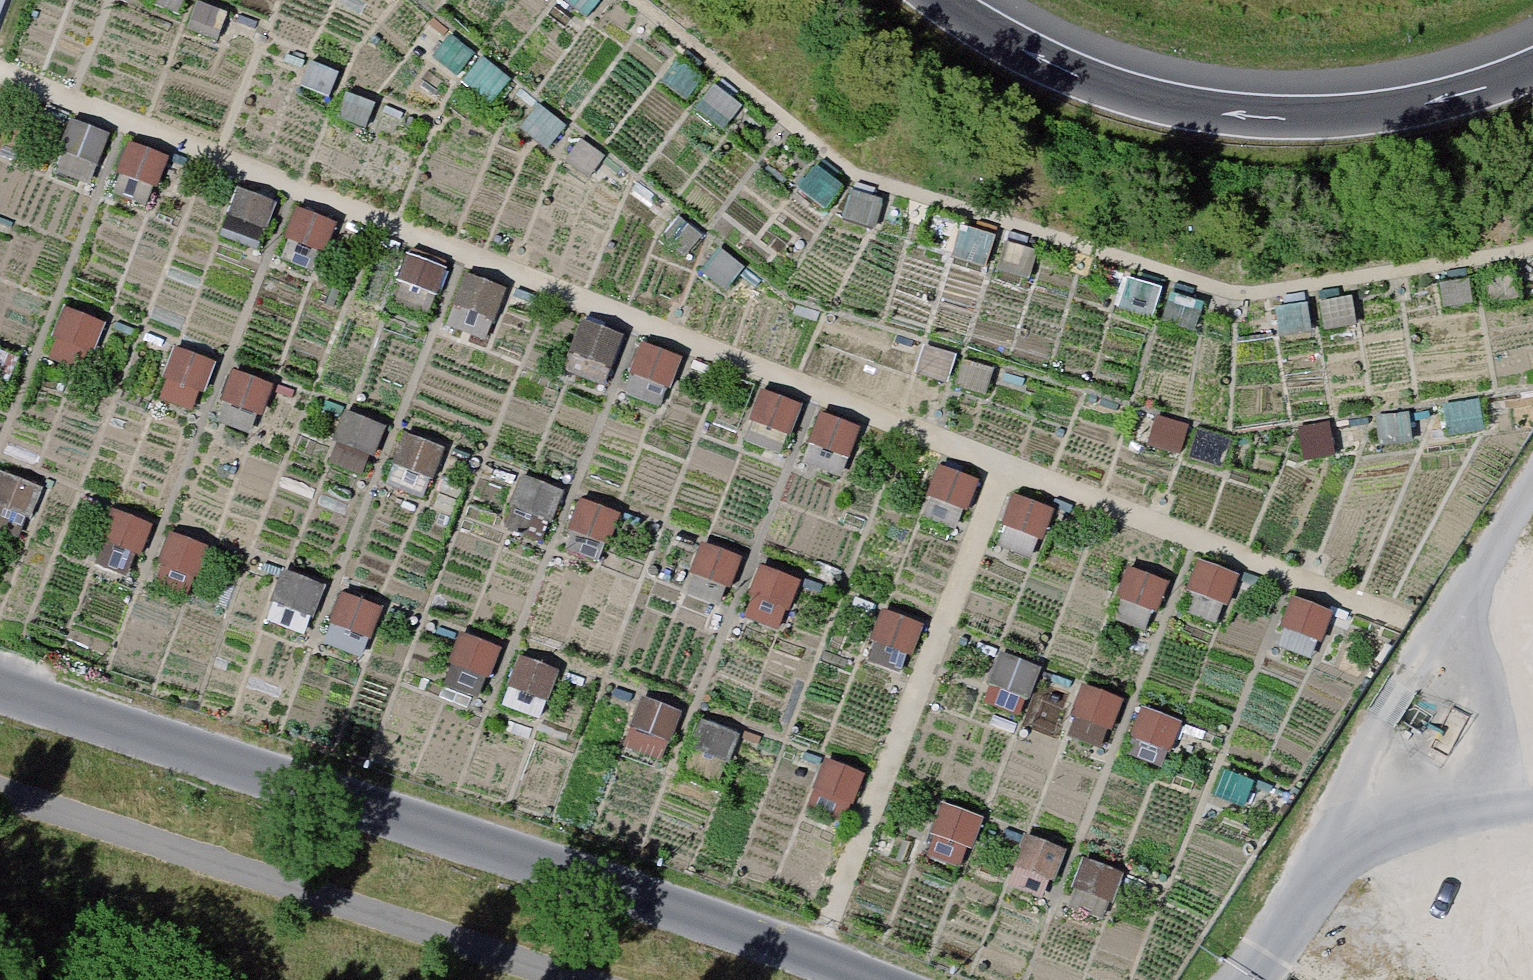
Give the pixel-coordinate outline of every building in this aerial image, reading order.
[(157,12),(187,22),(194,0),(160,0),(157,12)] [(566,2),(588,19),(603,0),(567,0),(566,2)] [(204,8),(195,37),(225,46),(234,18),(204,8)] [(451,40),(436,60),(458,77),(474,57),(451,40)] [(491,61),(468,87),(494,110),(517,83),(491,61)] [(680,63),(666,81),(694,102),(707,84),(680,63)] [(313,67),(306,90),(338,100),(345,78),(313,67)] [(719,93),(703,114),(731,135),(747,115),(719,93)] [(379,109),(352,98),(342,121),(369,132),(379,109)] [(546,106),(527,130),(556,154),(576,131),(546,106)] [(75,121),(63,149),(102,166),(114,138),(75,121)] [(587,146),(573,164),(597,183),(611,165),(587,146)] [(136,148),(127,177),(163,189),(173,160),(136,148)] [(825,169),(809,190),(835,210),(851,189),(825,169)] [(243,192),(234,216),(273,230),(282,206),(243,192)] [(854,193),(846,224),(877,233),(885,202),(854,193)] [(303,212),(292,240),(333,257),(344,228),(303,212)] [(684,224),(668,246),(693,265),(709,243),(684,224)] [(965,231),(956,261),(993,272),(1002,242),(965,231)] [(1008,245),(999,274),(1029,283),(1038,254),(1008,245)] [(723,252),(704,276),(732,297),(750,274),(723,252)] [(413,262),(406,284),(443,296),(450,275),(413,262)] [(1486,268),(1491,297),(1521,292),(1515,263),(1486,268)] [(1436,274),(1440,302),(1473,298),(1469,269),(1436,274)] [(472,282),(464,306),(501,319),(509,295),(472,282)] [(1132,286),(1124,318),(1159,326),(1167,295),(1132,286)] [(1178,293),(1168,326),(1201,335),(1210,302),(1178,293)] [(1283,304),(1285,337),(1316,335),(1313,302),(1283,304)] [(1330,310),(1334,336),(1365,332),(1361,305),(1330,310)] [(69,313),(60,338),(96,351),(106,326),(69,313)] [(588,323),(576,356),(618,372),(630,338),(588,323)] [(647,344),(635,376),(675,390),(686,359),(647,344)] [(929,350),(921,378),(956,387),(963,359),(929,350)] [(180,351),(168,380),(209,397),(221,368),(180,351)] [(17,390),(27,366),(0,354),(0,383),(17,390)] [(971,364),(960,392),(989,404),(1001,377),(971,364)] [(242,377),(232,403),(268,417),(278,392),(242,377)] [(767,394),(756,425),(794,439),(806,409),(767,394)] [(1378,418),(1382,450),(1417,446),(1412,413),(1378,418)] [(1164,415),(1152,447),(1184,459),(1196,427),(1164,415)] [(350,418),(340,447),(380,460),(389,432),(350,418)] [(829,418),(819,446),(858,461),(868,432),(829,418)] [(1305,432),(1311,462),(1341,456),(1335,427),(1305,432)] [(1206,433),(1197,461),(1227,471),(1237,443),(1206,433)] [(412,441),(402,468),(441,482),(451,456),(412,441)] [(945,471),(935,497),(975,512),(985,486),(945,471)] [(0,490),(0,510),(36,524),(48,493),(6,475),(0,490)] [(525,481),(515,507),(561,525),(571,499),(525,481)] [(1020,500),(1010,527),(1048,541),(1058,514),(1020,500)] [(587,505),(577,531),(617,546),(627,520),(587,505)] [(118,514),(107,543),(145,558),(157,530),(118,514)] [(175,536),(164,564),(206,581),(217,553),(175,536)] [(709,548),(698,577),(739,593),(750,564),(709,548)] [(1208,568),(1197,596),(1234,611),(1245,582),(1208,568)] [(766,571),(756,599),(797,614),(807,585),(766,571)] [(1135,574),(1125,602),(1164,616),(1174,588),(1135,574)] [(288,578),(276,608),(319,624),(330,594),(288,578)] [(349,599),(337,628),(377,645),(390,616),(349,599)] [(1302,602),(1292,629),(1329,643),(1339,616),(1302,602)] [(890,615),(879,640),(918,656),(929,631),(890,615)] [(465,638),(455,666),(498,681),(508,653),(465,638)] [(1007,660),(996,690),(1036,705),(1047,675),(1007,660)] [(525,662),(515,687),(555,702),(565,678),(525,662)] [(1091,692),(1080,720),(1120,736),(1132,709),(1091,692)] [(647,702),(638,728),(676,743),(685,717),(647,702)] [(1150,711),(1139,741),(1177,756),(1189,726),(1150,711)] [(708,726),(699,750),(738,764),(747,740),(708,726)] [(832,769),(822,794),(860,808),(870,783),(832,769)] [(1228,774),(1218,802),(1241,810),(1251,782),(1228,774)] [(950,810),(939,839),(981,855),(992,826),(950,810)] [(1032,840),(1022,867),(1060,882),(1070,855),(1032,840)] [(1128,882),(1087,867),(1079,890),(1120,905),(1128,882)]
